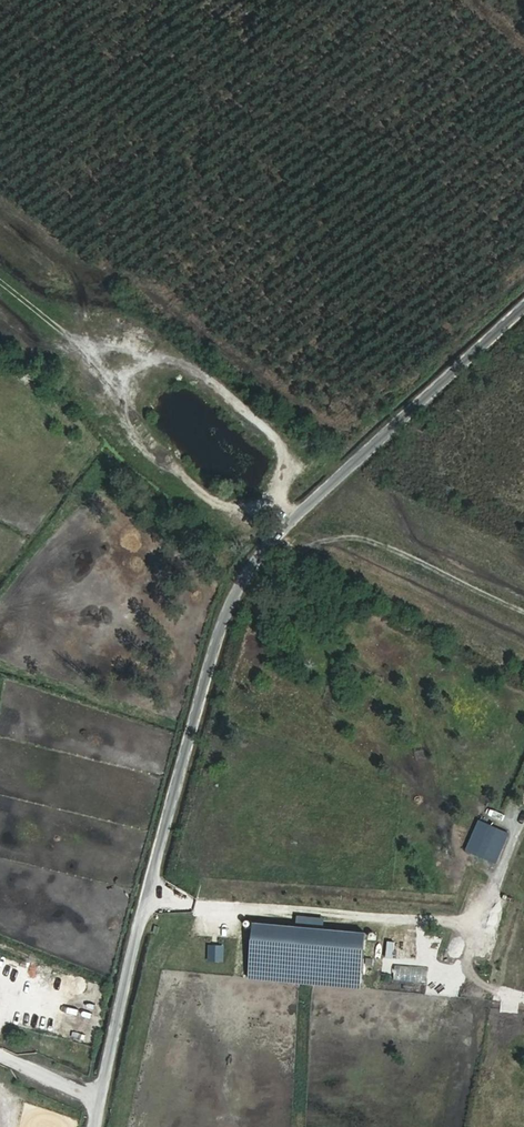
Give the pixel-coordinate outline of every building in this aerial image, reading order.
[(369,638),(363,651),(372,655),(378,643),(369,638)] [(416,760),(424,759),(422,748),(414,749),(416,760)] [(508,833),(477,819),(464,851),(494,864),(508,833)] [(363,932),(253,923),(248,979),(359,988),(363,932)] [(222,945),(207,945),(207,961),(222,961),(222,945)]
